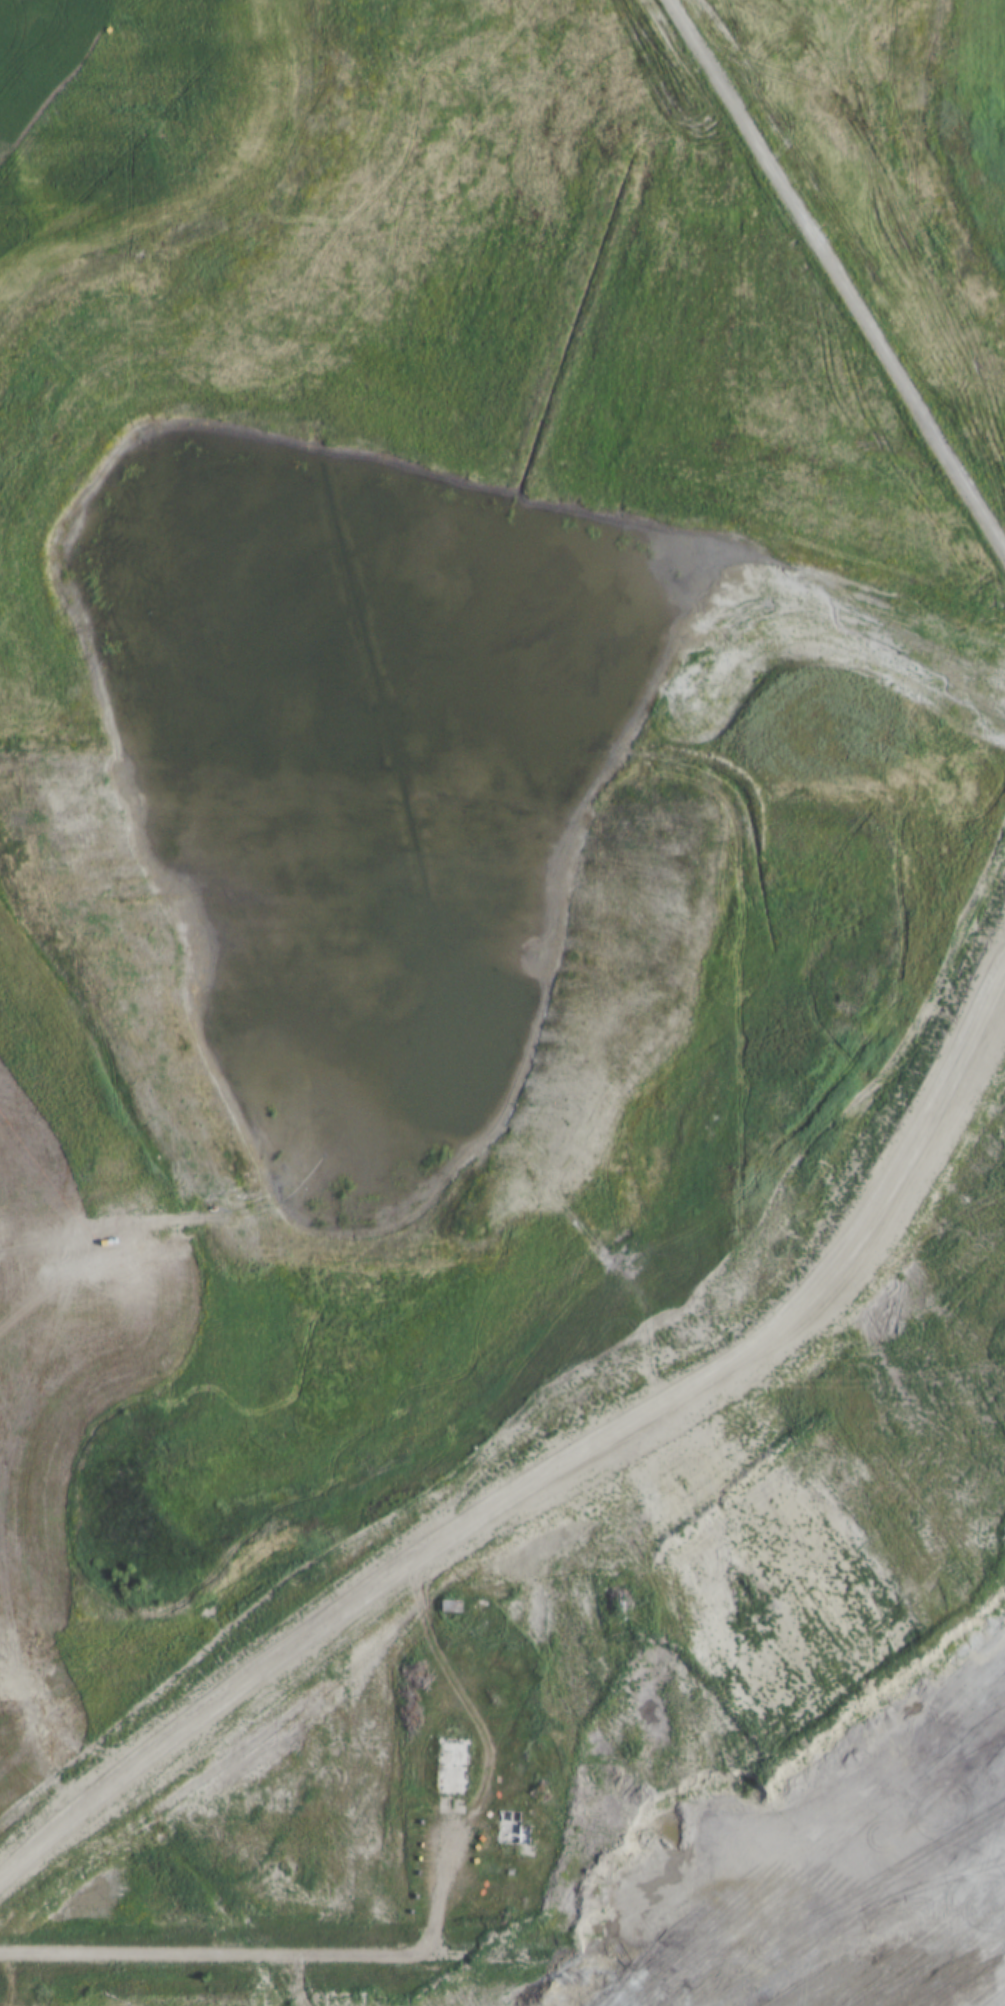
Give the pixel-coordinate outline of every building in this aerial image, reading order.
[(438,1601),(458,1602),(457,1613),(438,1612),(438,1601)] [(440,1738),(472,1739),(470,1796),(437,1795),(440,1738)] [(501,1811),(523,1812),(522,1826),(536,1827),(535,1853),(520,1852),(520,1844),(499,1843),(501,1811)]
